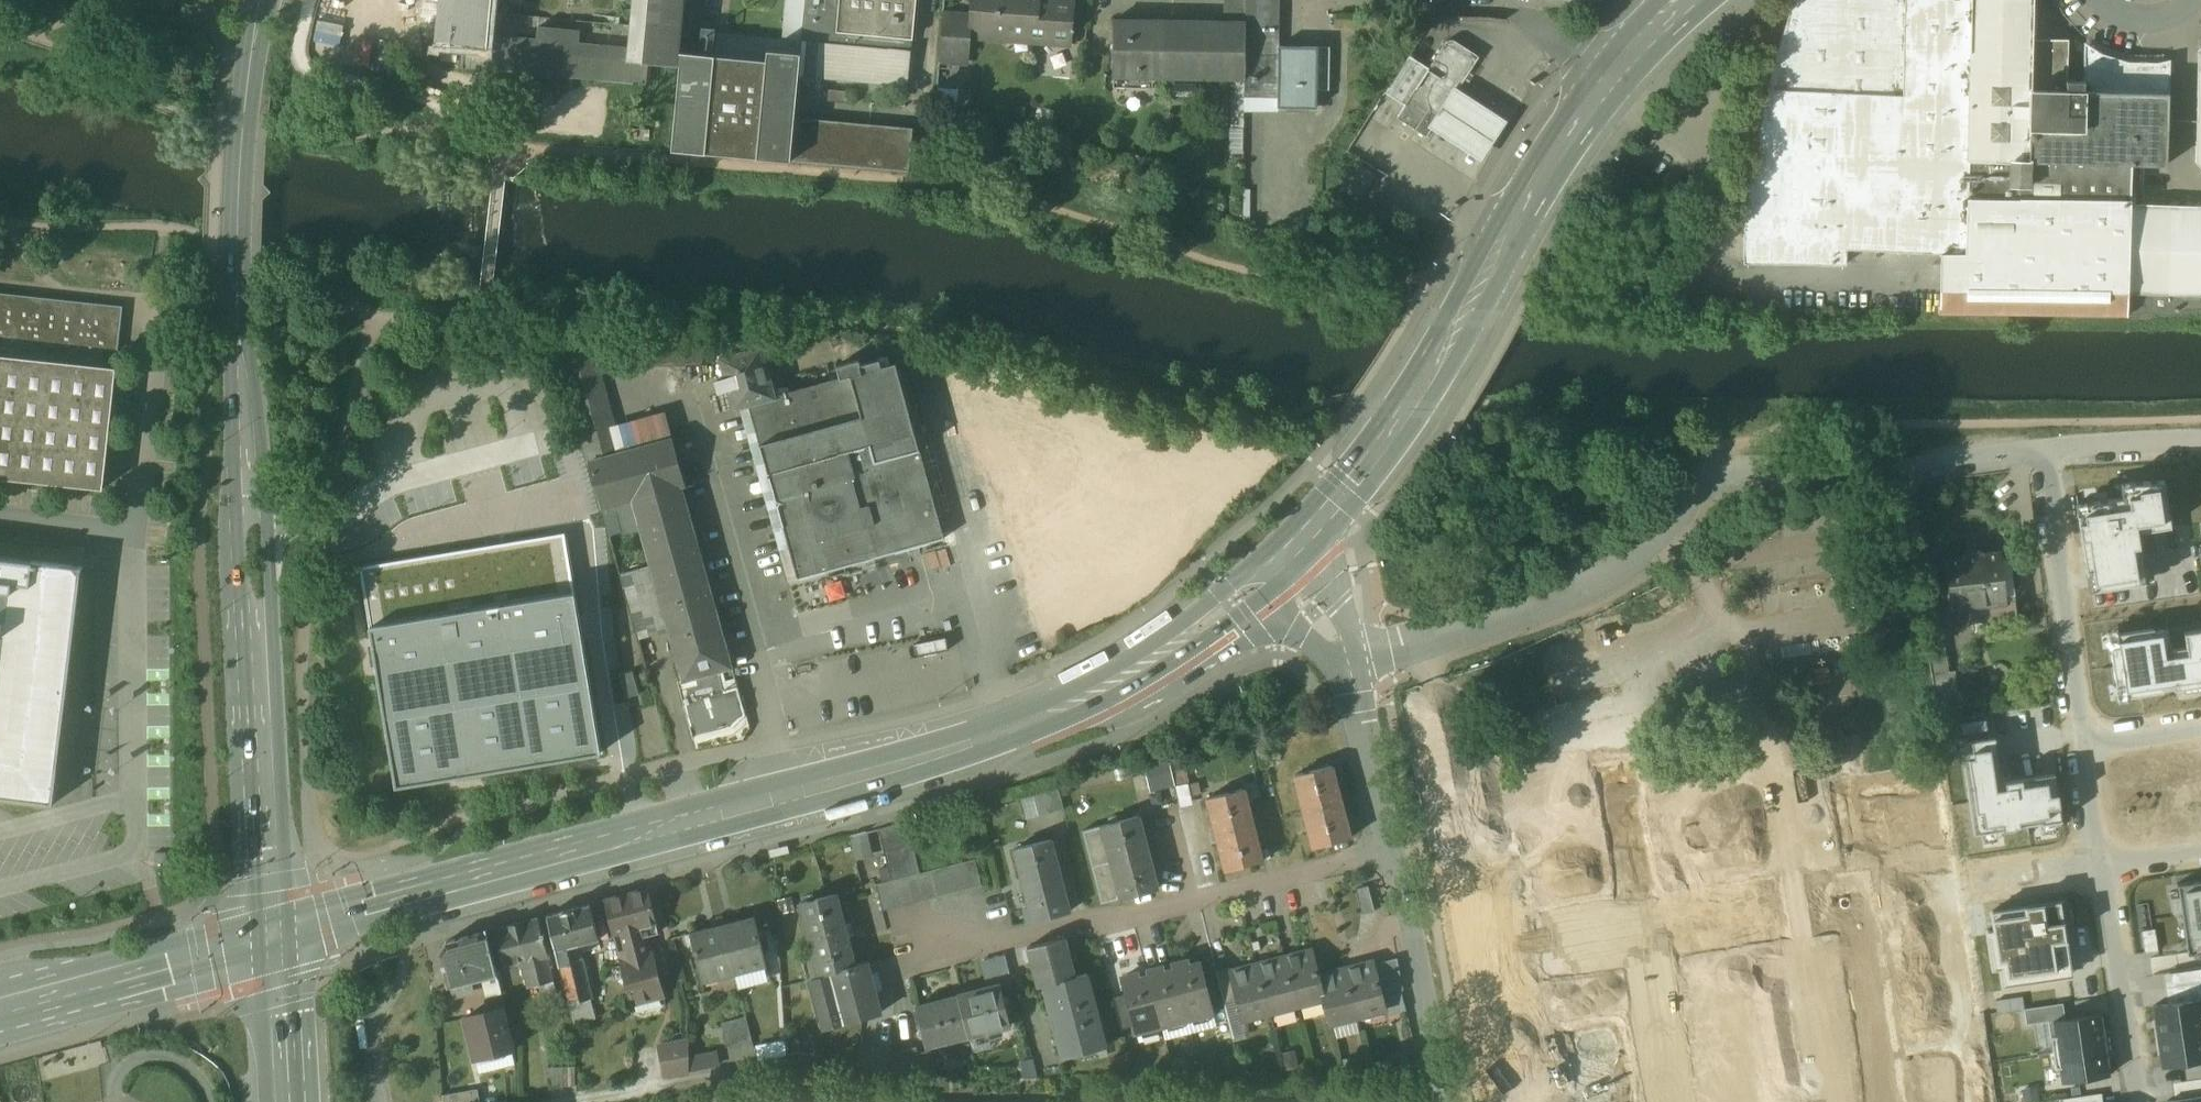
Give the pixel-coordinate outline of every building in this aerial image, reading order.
[(435,42),(465,45),(487,47),(488,33),(492,0),(439,0),(435,42)] [(629,46),(628,60),(649,62),(678,65),(678,63),(679,52),(684,0),(633,0),(629,46)] [(801,38),(799,51),(797,75),(906,85),(914,0),(805,0),(801,38)] [(969,15),(968,37),(969,37),(1007,40),(1007,39),(1070,45),(1074,0),(971,0),(969,15)] [(1224,22),(1246,22),(1246,0),(1224,0),(1224,22)] [(1246,22),(1246,28),(1273,29),(1275,29),(1275,0),(1246,0),(1246,22)] [(1781,60),(1761,154),(1750,227),(1748,261),(1840,267),(1841,249),(1944,253),(1941,314),(2125,321),(2126,300),(2128,203),(2129,162),(2165,163),(2167,66),(2068,64),(2068,33),(2032,33),(2033,0),(1796,0),(1781,60)] [(969,15),(942,13),(938,57),(967,59),(969,37),(968,37),(969,15)] [(1224,22),(1113,21),(1112,78),(1245,79),(1245,77),(1245,54),(1246,28),(1246,22),(1224,22)] [(579,29),(538,26),(537,38),(488,33),(487,47),(465,45),(462,66),(647,83),(649,62),(628,60),(629,46),(578,41),(579,29)] [(1273,29),(1246,28),(1245,54),(1272,55),(1273,48),(1273,29)] [(1404,105),(1397,117),(1426,137),(1429,132),(1439,115),(1440,115),(1456,91),(1478,56),(1453,39),(1447,40),(1429,67),(1404,105)] [(1325,49),(1273,48),(1272,55),(1245,54),(1245,77),(1253,77),(1253,80),(1256,80),(1256,78),(1280,78),(1280,97),(1294,97),(1293,108),(1312,108),(1312,86),(1325,86),(1325,49)] [(765,59),(679,52),(678,63),(681,63),(673,151),(907,170),(911,127),(793,117),(797,76),(797,75),(799,51),(766,49),(765,59)] [(2196,52),(2195,96),(2193,161),(2200,170),(2200,49),(2196,52)] [(1409,55),(1385,93),(1404,105),(1429,67),(1409,55)] [(1508,125),(1456,91),(1440,115),(1439,115),(1429,132),(1482,165),(1508,125)] [(1376,175),(1354,161),(1340,183),(1362,198),(1376,175)] [(2128,203),(2126,300),(2200,301),(2200,204),(2128,203)] [(0,293),(0,355),(116,368),(123,307),(0,293)] [(682,337),(590,339),(598,368),(703,367),(709,335),(682,337)] [(598,368),(590,339),(555,340),(589,461),(620,452),(614,431),(598,368)] [(763,351),(721,360),(732,411),(748,407),(774,401),(773,397),(763,351)] [(0,355),(0,478),(104,489),(117,368),(116,368),(0,355)] [(881,360),(858,366),(857,361),(836,367),(839,379),(773,397),(774,401),(748,407),(766,473),(797,465),(799,475),(798,475),(800,484),(802,484),(806,498),(792,502),(789,492),(772,496),(795,579),(824,571),(825,572),(942,539),(894,364),(883,366),(881,360)] [(517,420),(557,419),(555,368),(515,370),(517,420)] [(660,419),(614,431),(620,452),(665,440),(660,419)] [(620,452),(589,461),(602,508),(630,500),(681,486),(686,485),(673,438),(665,440),(620,452)] [(541,449),(546,473),(566,469),(561,445),(541,449)] [(2074,498),(2086,585),(2140,577),(2133,533),(2171,527),(2163,477),(2120,477),(2121,492),(2074,498)] [(731,666),(681,486),(630,500),(650,565),(619,573),(639,639),(669,630),(682,679),(717,669),(731,666)] [(368,621),(573,588),(564,530),(499,541),(359,564),(368,621)] [(1997,553),(1943,560),(1949,589),(1945,593),(1946,600),(1950,603),(1951,610),(1964,608),(1966,621),(2014,615),(2007,559),(1998,560),(1997,553)] [(0,556),(0,793),(16,795),(16,799),(53,804),(58,766),(53,766),(57,737),(61,702),(65,702),(82,566),(0,556)] [(573,588),(368,621),(394,781),(600,747),(573,588)] [(2117,636),(2124,685),(2200,674),(2200,625),(2182,628),(2185,651),(2163,654),(2160,630),(2117,636)] [(1941,627),(1924,630),(1931,674),(1948,672),(1941,627)] [(717,669),(682,679),(683,680),(678,681),(684,702),(685,702),(694,736),(732,725),(743,714),(736,688),(723,692),(717,669)] [(633,671),(621,674),(627,697),(639,694),(633,671)] [(1948,672),(1931,674),(1937,719),(1961,716),(1955,671),(1948,672)] [(1974,751),(1962,753),(1974,835),(2062,822),(2055,773),(2002,781),(1998,752),(1975,755),(1974,751)] [(1332,768),(1295,777),(1314,850),(1350,840),(1332,768)] [(1928,775),(1840,788),(1850,853),(1877,849),(1876,844),(1908,839),(1908,844),(1937,840),(1928,775)] [(1057,786),(1032,792),(1039,816),(1063,810),(1057,786)] [(1244,790),(1207,799),(1226,872),(1262,863),(1244,790)] [(1805,792),(1653,816),(1662,872),(1814,848),(1805,792)] [(1139,817),(1102,826),(1111,863),(1120,898),(1157,888),(1139,817)] [(1102,826),(1082,831),(1092,867),(1111,863),(1102,826)] [(1051,839),(1014,849),(1032,921),(1069,911),(1051,839)] [(975,859),(931,870),(937,895),(981,884),(975,859)] [(1111,863),(1092,867),(1101,903),(1120,898),(1111,863)] [(931,870),(909,876),(915,901),(937,895),(931,870)] [(909,876),(876,884),(882,909),(915,901),(909,876)] [(2176,883),(2178,895),(2169,896),(2172,912),(2181,910),(2187,952),(2200,950),(2200,879),(2176,883)] [(1367,886),(1355,889),(1361,914),(1374,911),(1367,886)] [(648,889),(604,900),(612,935),(613,935),(621,933),(625,949),(617,951),(630,1003),(662,995),(652,954),(647,955),(643,936),(659,932),(648,889)] [(836,894),(799,903),(813,954),(800,958),(800,960),(807,958),(812,976),(805,978),(806,980),(811,979),(811,978),(830,973),(829,972),(855,966),(854,964),(836,894)] [(2061,903),(1990,913),(2000,987),(2072,977),(2061,903)] [(589,904),(546,915),(555,949),(565,947),(598,939),(589,904)] [(754,916),(722,924),(739,993),(740,993),(735,974),(766,966),(754,916)] [(535,918),(492,929),(501,965),(520,960),(543,954),(544,953),(535,918)] [(722,924),(690,932),(702,982),(734,974),(739,993),(722,924)] [(486,931),(444,941),(439,953),(447,986),(490,975),(491,979),(498,978),(486,931)] [(1064,938),(1027,948),(1038,986),(1043,985),(1074,977),(1064,938)] [(567,956),(565,947),(555,949),(569,1002),(592,997),(582,958),(576,959),(575,954),(567,956)] [(1311,950),(1284,957),(1296,1005),(1323,998),(1317,976),(1311,950)] [(543,954),(520,960),(527,986),(550,980),(543,954)] [(1284,957),(1257,964),(1269,1011),(1296,1005),(1284,957)] [(807,958),(800,960),(805,978),(812,976),(807,958)] [(1396,958),(1379,962),(1387,994),(1402,990),(1396,958)] [(1199,963),(1190,965),(1189,960),(1172,964),(1186,1020),(1212,1013),(1211,1006),(1202,974),(1199,963)] [(855,966),(829,972),(830,973),(811,978),(811,979),(820,1013),(837,1009),(841,1023),(880,1013),(867,961),(854,964),(855,966)] [(1372,962),(1344,969),(1356,1016),(1384,1009),(1372,962)] [(1172,964),(1147,971),(1161,1026),(1186,1020),(1172,964)] [(1230,971),(1229,972),(1236,999),(1241,1019),(1269,1011),(1257,964),(1230,971)] [(1229,967),(1215,971),(1223,1002),(1236,999),(1229,972),(1230,971),(1229,967)] [(1344,969),(1317,976),(1323,998),(1329,1023),(1356,1016),(1344,969)] [(1147,971),(1121,978),(1125,994),(1134,1026),(1136,1033),(1161,1026),(1147,971)] [(1215,971),(1202,974),(1211,1006),(1223,1002),(1215,971)] [(1105,1046),(1086,974),(1074,977),(1043,985),(1062,1058),(1105,1046)] [(491,979),(483,982),(486,995),(501,992),(498,978),(491,979)] [(997,985),(916,1007),(927,1046),(1007,1024),(997,985)] [(1125,994),(1112,997),(1121,1029),(1134,1026),(1125,994)] [(2152,1007),(2157,1036),(2200,1029),(2200,1008),(2200,999),(2152,1007)] [(505,1007),(465,1017),(475,1058),(515,1048),(505,1007)] [(2101,1014),(2052,1022),(2054,1035),(2049,1036),(2051,1052),(2105,1044),(2101,1014)] [(746,1016),(721,1023),(727,1047),(752,1041),(746,1016)] [(2162,1065),(2200,1059),(2200,1029),(2157,1036),(2162,1065)] [(688,1039),(658,1045),(664,1076),(688,1072),(688,1039)] [(2059,1067),(2061,1081),(2110,1073),(2105,1044),(2051,1052),(2054,1068),(2059,1067)] [(891,1050),(859,1045),(855,1073),(886,1075),(889,1053),(891,1053),(891,1050)] [(891,1053),(889,1053),(886,1075),(936,1076),(928,1050),(916,1053),(915,1047),(891,1053)] [(816,1054),(793,1053),(792,1069),(816,1070),(816,1054)] [(785,1055),(761,1060),(763,1073),(788,1068),(785,1055)] [(593,1089),(589,1073),(575,1076),(575,1092),(593,1089)] [(443,1094),(444,1101),(480,1101),(477,1088),(443,1094)]
